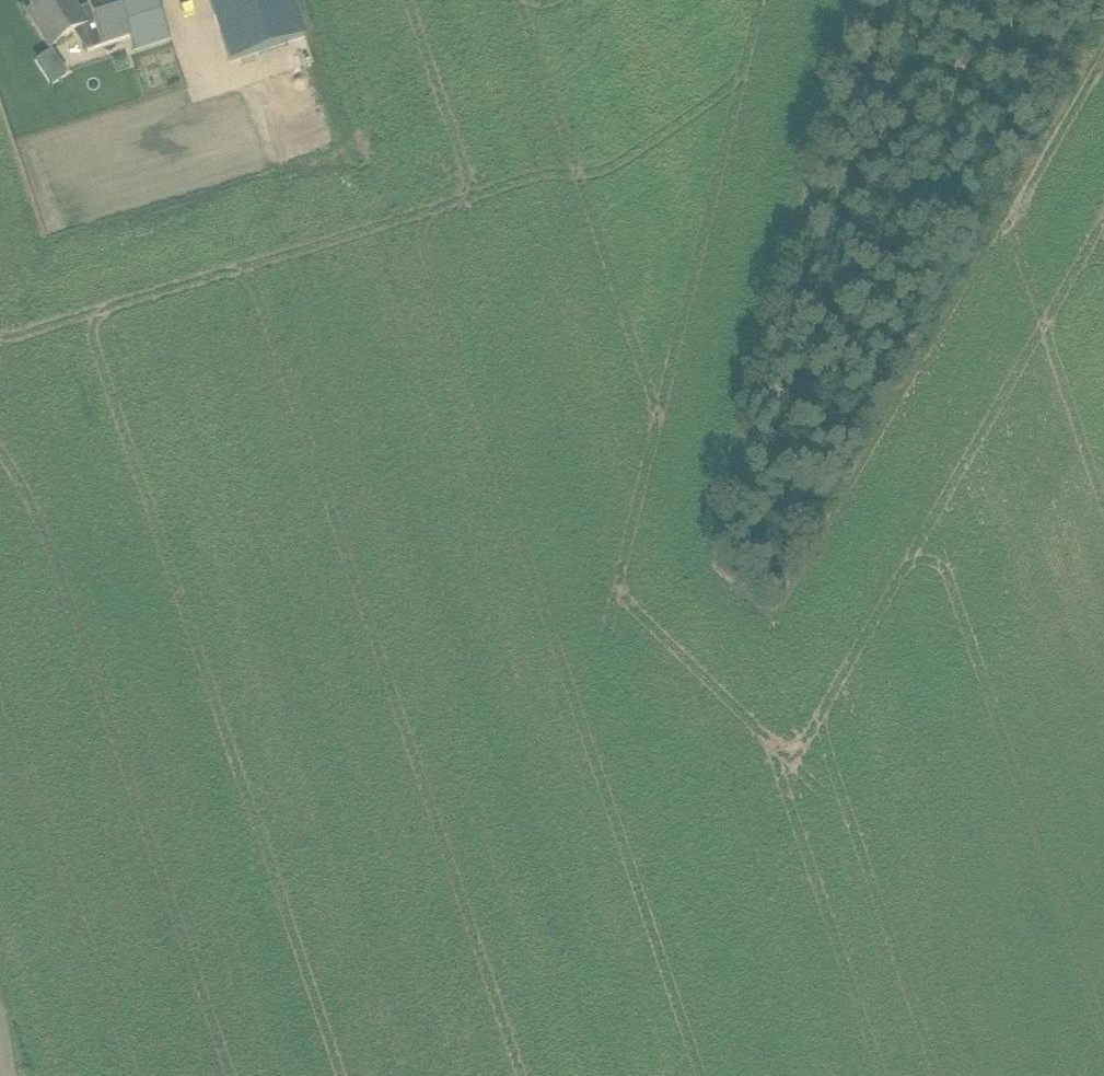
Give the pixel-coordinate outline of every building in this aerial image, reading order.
[(33,10),(27,14),(49,48),(78,29),(86,24),(78,12),(70,0),(27,0),(33,10)] [(78,12),(86,24),(78,29),(92,51),(130,38),(135,52),(171,40),(162,13),(161,13),(156,0),(86,0),(88,6),(78,12)] [(216,23),(230,63),(304,38),(292,0),(208,0),(216,23)]
